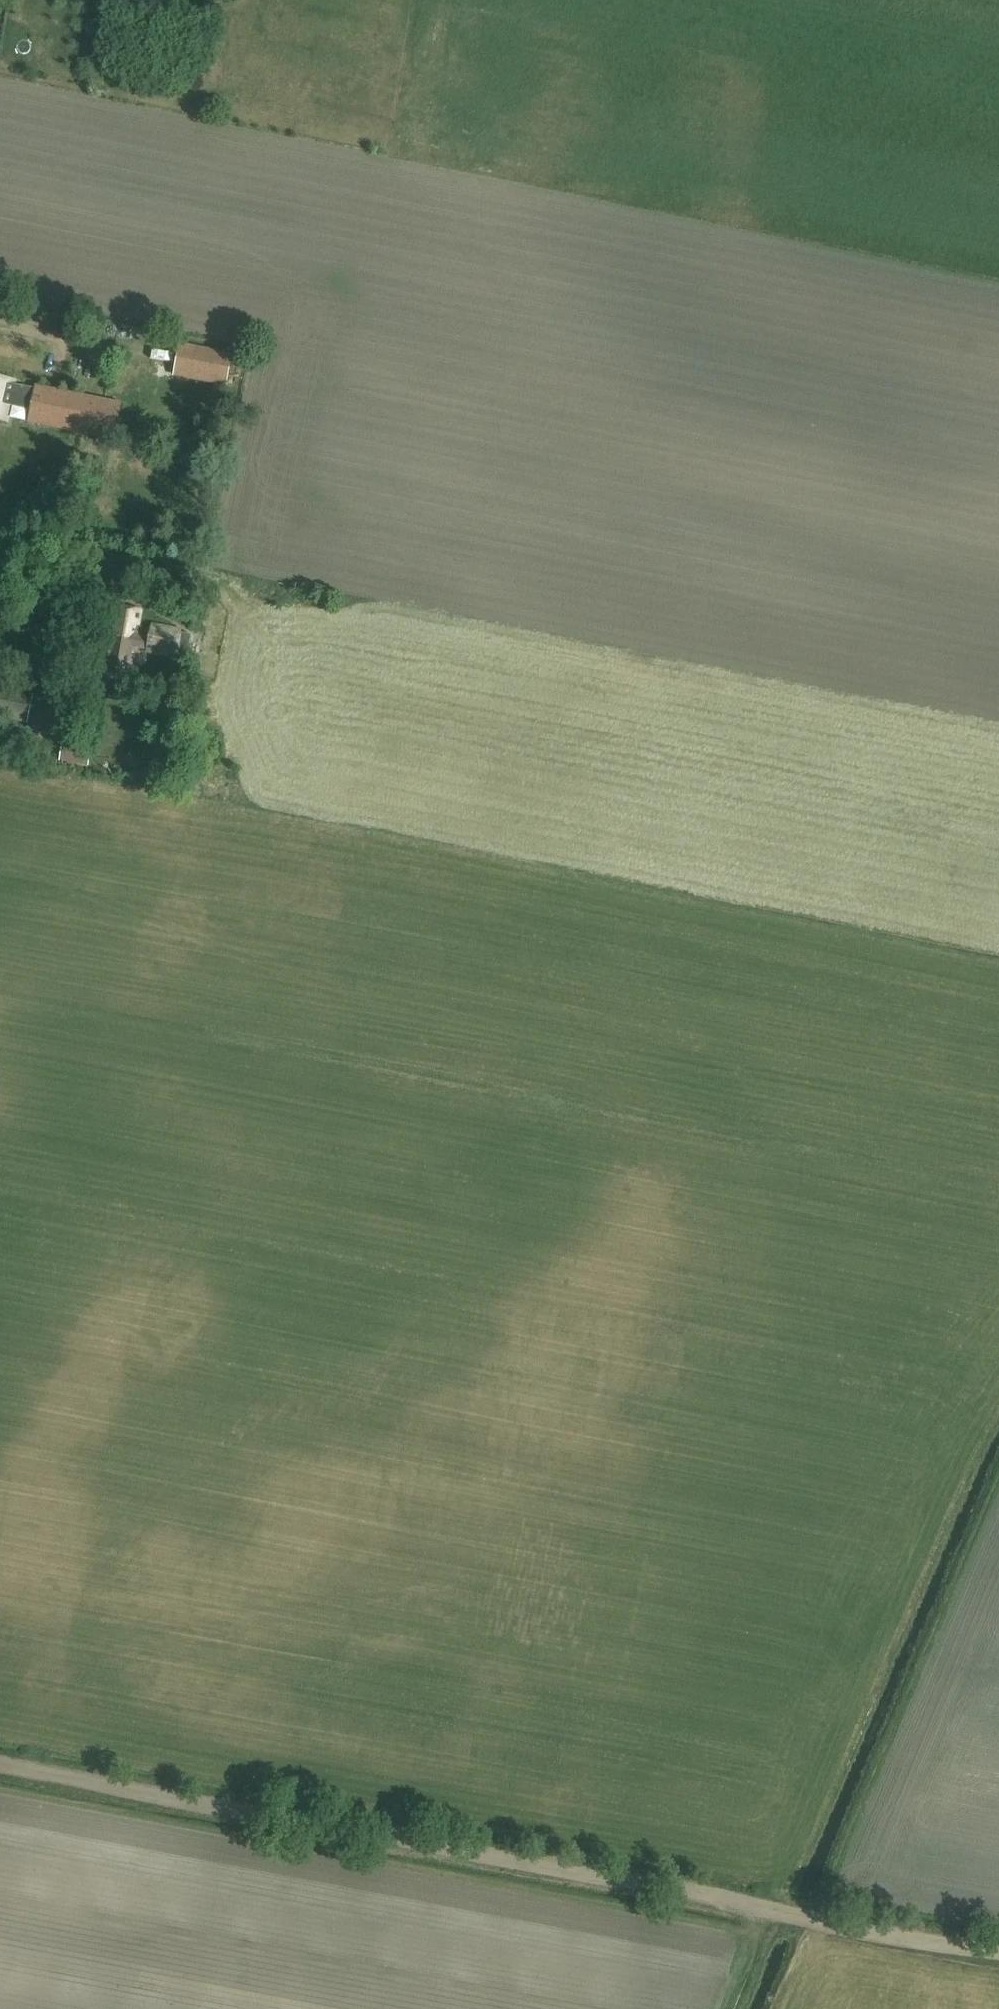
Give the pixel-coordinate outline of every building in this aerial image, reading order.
[(182,343),(175,375),(226,385),(233,353),(182,343)] [(5,421),(9,405),(32,409),(29,421),(98,435),(105,402),(35,387),(35,388),(14,384),(14,380),(0,377),(0,419),(5,421)] [(130,675),(132,660),(130,659),(131,652),(134,652),(134,646),(148,648),(147,651),(177,655),(181,627),(152,623),(151,628),(138,626),(141,609),(115,605),(105,671),(130,675)] [(28,722),(32,699),(0,693),(0,717),(28,722)]
